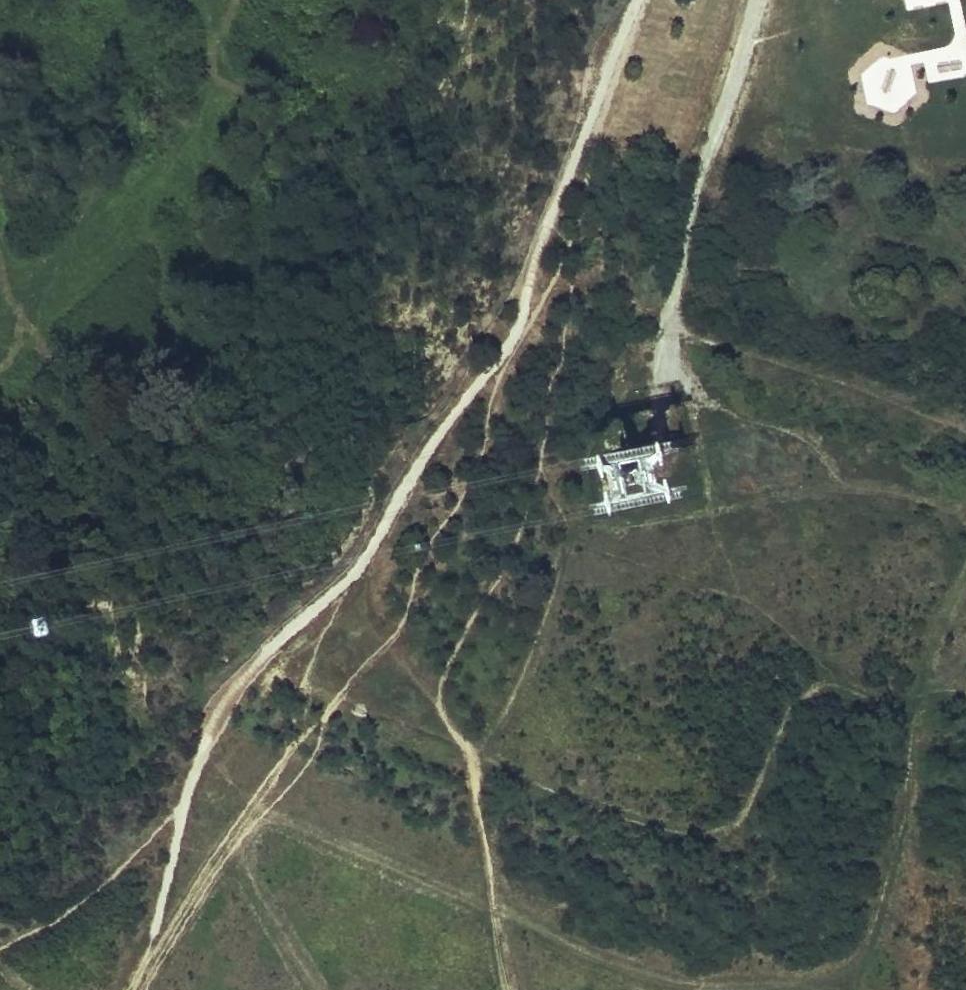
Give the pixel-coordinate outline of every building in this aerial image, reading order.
[(624,497),(599,497),(598,533),(632,534),(633,497),(681,499),(683,440),(659,439),(660,402),(626,401),(624,497)]
